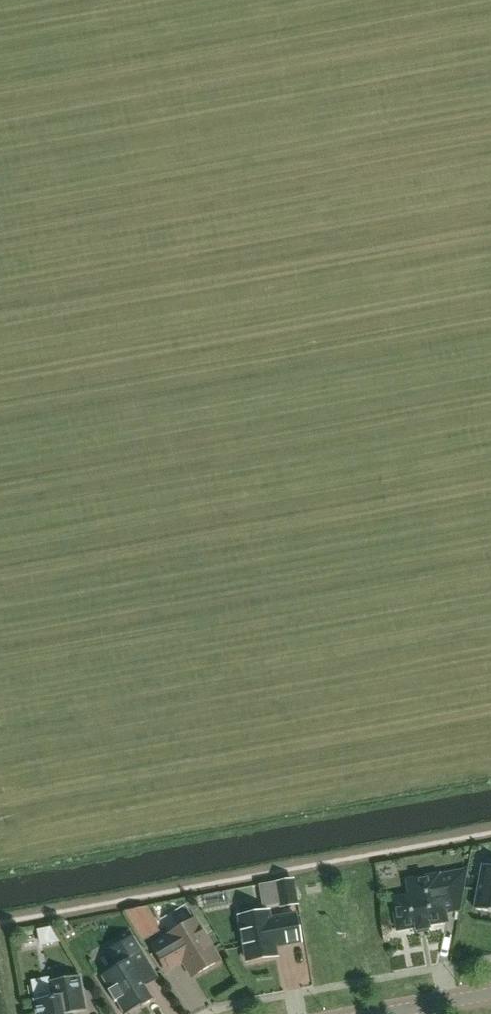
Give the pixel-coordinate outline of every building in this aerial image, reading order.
[(475,910),(490,913),(490,867),(483,865),(475,910)] [(408,881),(410,896),(393,899),(398,930),(416,926),(416,931),(430,928),(429,924),(446,921),(445,913),(460,910),(466,870),(408,881)] [(297,903),(293,879),(293,878),(277,881),(277,882),(281,904),(281,906),(297,903)] [(296,916),(269,921),(268,912),(240,917),(248,962),(276,956),(274,942),(283,940),(284,944),(300,941),(296,916)] [(218,961),(194,920),(151,946),(164,968),(181,958),(193,977),(218,961)] [(116,1003),(123,1013),(127,1013),(140,1006),(141,1007),(153,1000),(153,999),(152,1000),(145,988),(159,980),(133,937),(134,937),(133,936),(107,951),(108,952),(109,952),(118,966),(100,977),(108,990),(107,991),(114,1003),(116,1003)] [(72,1013),(86,1011),(86,1010),(85,1010),(79,978),(80,977),(80,976),(48,982),(49,983),(52,997),(34,1001),(34,1002),(35,1002),(37,1013),(72,1013)]
